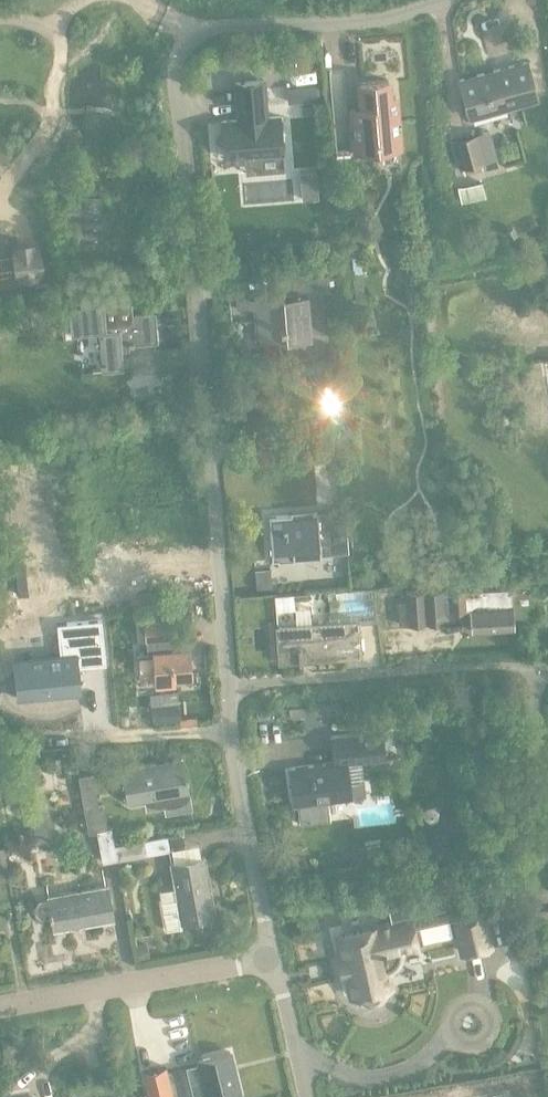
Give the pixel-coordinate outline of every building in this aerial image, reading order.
[(458,79),(469,117),(537,98),(526,60),(458,79)] [(221,119),(221,133),(224,155),(281,150),(278,114),(266,115),(263,78),(234,81),(237,109),(239,109),(240,118),(221,119)] [(352,115),(355,149),(398,145),(394,95),(389,95),(387,78),(358,81),(362,115),(352,115)] [(287,86),(288,100),(315,98),(314,84),(287,86)] [(484,158),(477,133),(452,140),(459,165),(484,158)] [(316,168),(300,169),(302,196),(318,195),(316,168)] [(457,186),(461,201),(484,196),(481,180),(457,186)] [(14,247),(17,277),(38,275),(34,245),(14,247)] [(236,298),(237,308),(252,307),(255,339),(280,338),(281,345),(286,344),(286,337),(304,336),(301,292),(329,290),(328,275),(305,276),(305,270),(273,272),(275,294),(236,298)] [(363,288),(354,288),(354,300),(363,299),(363,288)] [(87,306),(67,307),(69,333),(87,332),(88,345),(99,344),(100,359),(98,359),(98,363),(100,363),(101,368),(121,366),(119,339),(127,338),(127,342),(156,340),(154,311),(88,316),(87,306)] [(315,512),(267,515),(270,559),(318,555),(318,554),(318,544),(346,542),(345,526),(344,516),(344,510),(315,512)] [(346,542),(318,544),(318,554),(346,552),(346,549),(346,542)] [(435,619),(434,610),(443,609),(443,608),(449,608),(449,609),(469,607),(470,629),(513,626),(511,587),(464,590),(463,586),(448,587),(442,588),(442,587),(432,588),(406,589),(406,593),(407,601),(399,602),(400,621),(435,619)] [(146,650),(138,650),(140,672),(154,670),(155,683),(173,682),(173,676),(190,675),(187,647),(170,648),(169,635),(171,634),(170,617),(143,619),(145,637),(146,650)] [(101,618),(56,623),(59,654),(75,652),(77,666),(106,663),(101,618)] [(276,625),(279,660),(297,658),(297,660),(300,660),(300,658),(359,653),(356,619),(276,625)] [(59,654),(24,658),(28,696),(79,691),(77,666),(75,652),(59,654)] [(290,707),(290,716),(342,710),(341,701),(290,707)] [(152,704),(153,721),(180,719),(178,702),(152,704)] [(362,782),(348,784),(346,763),(360,762),(357,734),(332,737),(335,764),(289,769),(293,805),(352,798),(352,795),(363,794),(362,782)] [(184,776),(187,776),(186,771),(183,771),(180,757),(121,768),(127,801),(186,790),(184,776)] [(77,775),(88,831),(105,828),(101,802),(96,802),(91,773),(77,775)] [(111,844),(114,857),(167,848),(164,835),(111,844)] [(9,878),(3,846),(0,846),(0,880),(9,878)] [(160,900),(165,928),(181,926),(180,921),(193,919),(194,921),(200,921),(200,918),(214,916),(203,855),(170,861),(176,897),(160,900)] [(50,914),(52,928),(111,917),(106,885),(46,895),(47,898),(38,900),(34,905),(35,912),(41,916),(50,914)] [(391,924),(338,935),(344,959),(342,960),(344,970),(345,973),(347,973),(352,996),(359,995),(364,1003),(373,1004),(381,999),(382,989),(389,988),(385,970),(386,970),(387,970),(388,969),(390,968),(391,968),(392,967),(394,965),(395,964),(396,963),(396,962),(397,960),(398,959),(398,957),(399,956),(399,954),(399,952),(399,951),(399,949),(416,945),(412,927),(456,917),(451,896),(417,904),(416,900),(387,906),(391,924)] [(539,909),(541,917),(547,916),(547,908),(539,909)] [(456,918),(464,952),(489,947),(481,912),(456,918)] [(136,944),(138,958),(149,956),(146,943),(136,944)] [(185,1066),(192,1096),(237,1096),(238,1096),(228,1052),(197,1059),(198,1063),(185,1066)] [(148,1096),(171,1096),(164,1067),(142,1072),(148,1096)]
